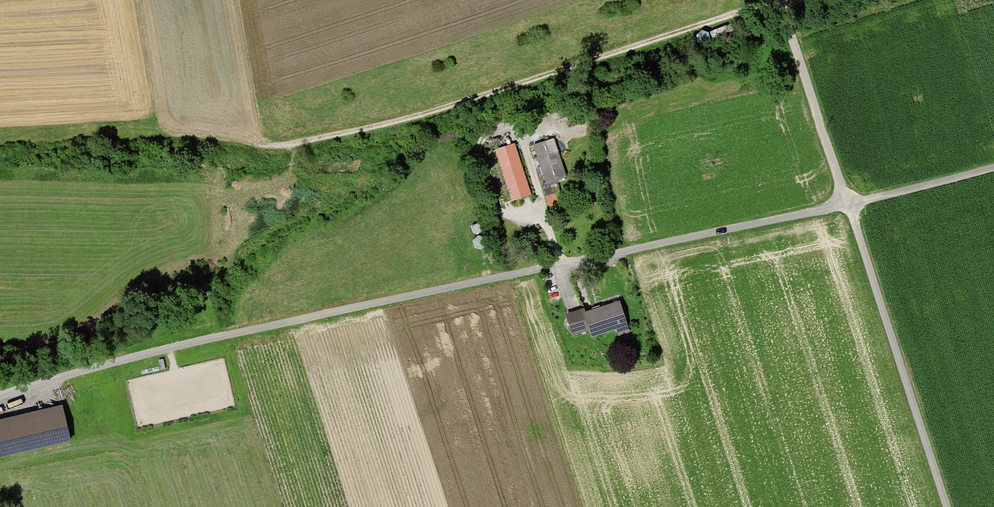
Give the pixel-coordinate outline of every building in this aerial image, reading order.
[(553,140),(534,146),(545,183),(555,180),(565,177),(553,140)] [(514,144),(495,150),(512,202),(532,195),(514,144)] [(549,208),(563,204),(555,180),(545,183),(541,185),(549,208)] [(589,329),(592,337),(628,325),(621,302),(585,313),(583,308),(566,314),(572,334),(589,329)] [(69,440),(62,407),(0,421),(0,456),(69,440)]
